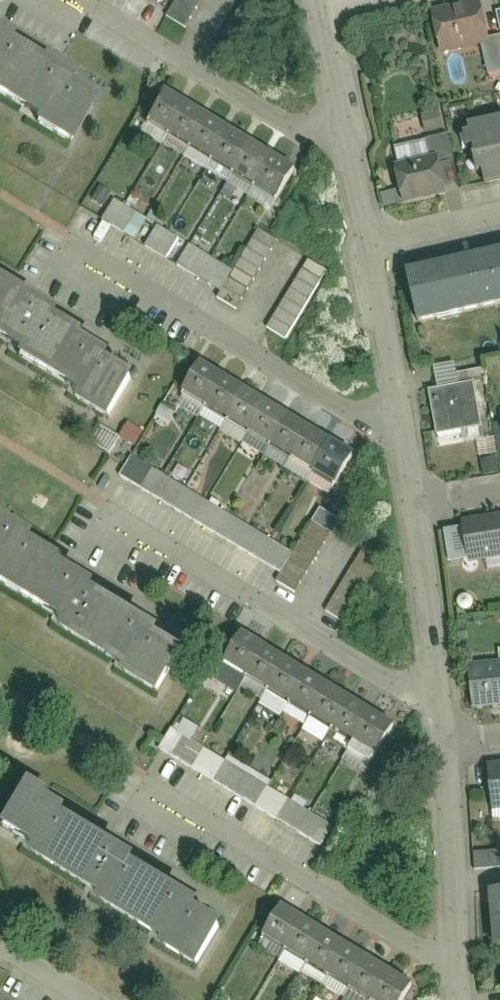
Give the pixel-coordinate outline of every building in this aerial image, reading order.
[(170,19),(189,28),(203,0),(179,0),(170,19)] [(430,12),(441,58),(483,48),(490,77),(499,75),(499,34),(490,37),(480,0),(478,0),(430,12)] [(31,107),(26,114),(77,143),(101,100),(78,86),(82,79),(15,42),(19,35),(0,25),(0,89),(31,107)] [(166,92),(146,124),(276,203),(295,170),(166,92)] [(439,112),(422,115),(426,132),(443,129),(439,112)] [(479,185),(499,179),(499,115),(468,125),(477,155),(471,157),(479,185)] [(433,155),(394,165),(404,205),(452,192),(443,160),(456,157),(449,132),(429,137),(433,155)] [(385,206),(402,203),(400,191),(383,193),(385,206)] [(135,240),(148,219),(116,199),(103,219),(135,240)] [(145,246),(177,264),(189,243),(157,225),(145,246)] [(261,229),(219,298),(239,310),(248,296),(280,241),(261,229)] [(404,271),(417,323),(499,304),(499,249),(404,271)] [(310,259),(269,328),(288,339),(330,270),(310,259)] [(9,339),(6,344),(66,378),(62,386),(112,415),(137,372),(113,358),(117,351),(51,313),(54,307),(0,276),(0,333),(9,339)] [(194,351),(172,388),(326,481),(349,443),(194,351)] [(458,384),(429,390),(437,435),(484,426),(476,384),(486,382),(484,367),(456,373),(458,384)] [(135,445),(143,431),(129,423),(120,437),(135,445)] [(131,458),(119,479),(283,570),(277,581),(298,593),(339,519),(320,508),(296,550),(131,458)] [(459,522),(466,564),(499,558),(499,515),(459,522)] [(0,521),(0,586),(46,612),(43,617),(103,651),(98,659),(149,688),(173,645),(149,631),(153,624),(87,586),(91,580),(20,540),(23,534),(0,521)] [(328,612),(347,623),(380,562),(360,551),(328,612)] [(234,628),(211,666),(366,759),(389,721),(234,628)] [(468,671),(474,713),(499,709),(499,667),(468,671)] [(175,731),(163,751),(323,848),(335,828),(175,731)] [(490,769),(493,809),(499,809),(499,769),(490,769)] [(20,779),(0,814),(0,825),(31,843),(28,848),(92,886),(89,891),(149,925),(145,933),(195,961),(220,919),(196,905),(200,898),(134,860),(137,854),(67,813),(70,808),(20,779)] [(475,852),(475,868),(497,868),(497,852),(475,852)] [(491,949),(499,948),(499,891),(485,892),(491,949)] [(245,928),(369,999),(395,999),(409,974),(266,892),(245,928)]
